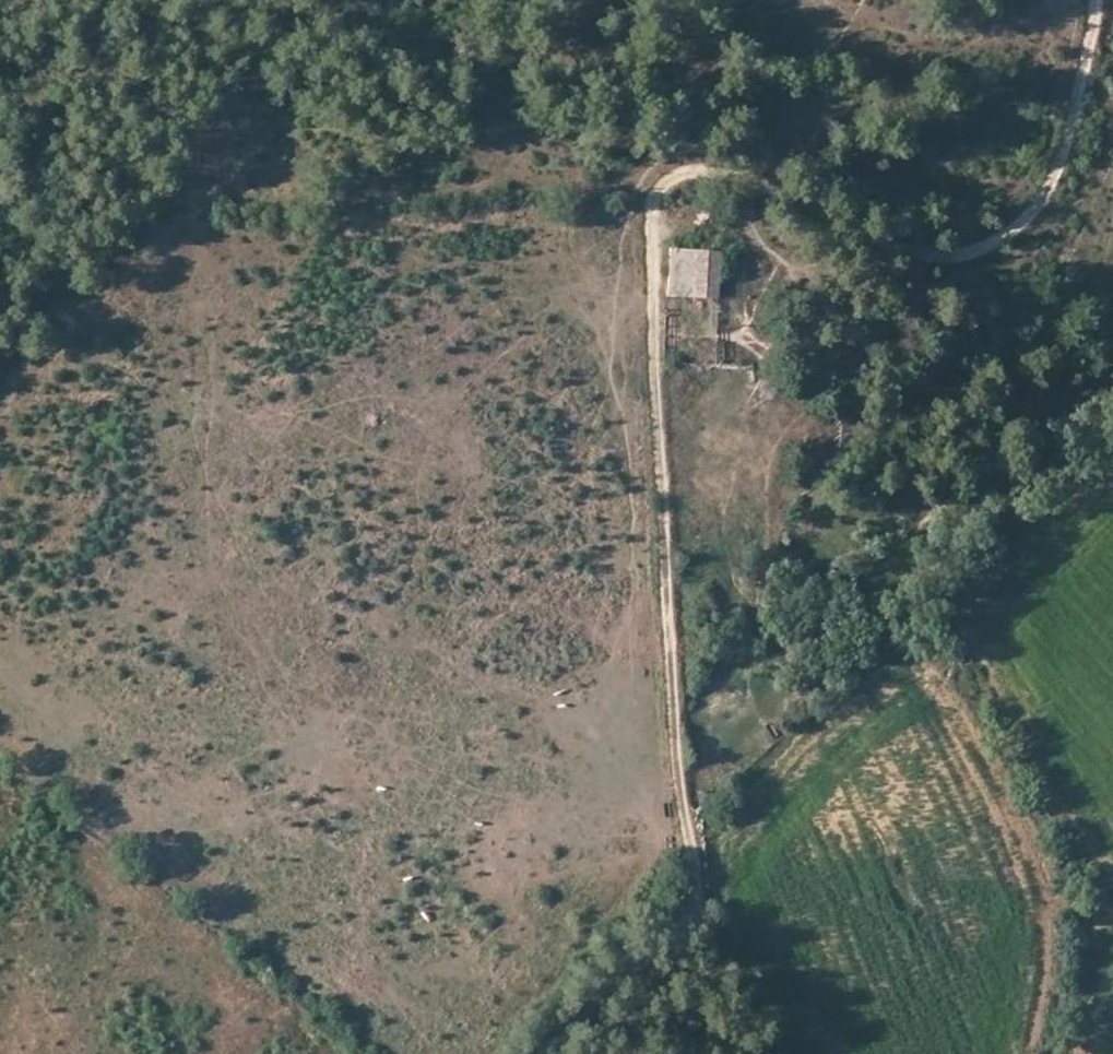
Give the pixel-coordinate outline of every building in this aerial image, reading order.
[(670,293),(719,295),(720,271),(720,243),(669,241),(670,293)]
